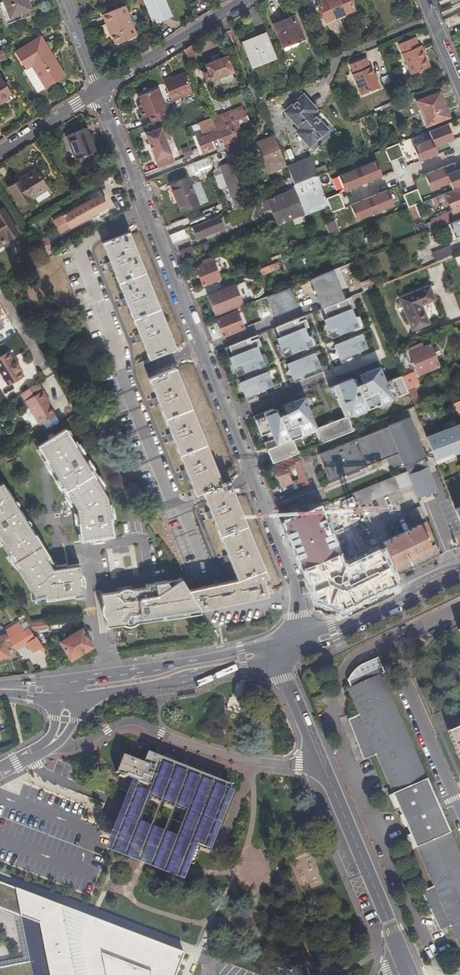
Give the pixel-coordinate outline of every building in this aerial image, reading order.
[(9,17),(29,9),(26,0),(2,0),(9,17)] [(152,24),(169,17),(162,0),(142,0),(152,24)] [(317,2),(325,22),(353,10),(349,0),(321,0),(317,2)] [(101,14),(105,25),(107,24),(114,44),(134,36),(123,6),(101,14)] [(293,15),(273,24),(282,47),(303,38),(293,15)] [(264,34),(243,43),(253,67),(274,59),(264,34)] [(26,67),(30,64),(44,86),(63,74),(39,36),(16,51),(25,65),(26,67)] [(415,38),(400,44),(412,74),(430,67),(425,55),(423,54),(420,46),(418,46),(415,38)] [(183,49),(188,60),(193,58),(188,46),(183,49)] [(232,73),(226,56),(204,64),(206,69),(201,71),(205,80),(210,78),(211,81),(232,73)] [(363,60),(367,58),(366,58),(350,64),(354,73),(352,74),(362,96),(379,88),(375,77),(371,78),(363,60)] [(369,66),(367,58),(363,60),(371,78),(375,77),(371,66),(369,66)] [(44,86),(30,64),(26,67),(23,69),(37,91),(44,86)] [(168,77),(161,80),(170,101),(190,92),(182,73),(169,78),(168,77)] [(1,101),(0,98),(9,93),(0,80),(0,101),(1,101)] [(429,87),(430,90),(446,84),(444,80),(429,87)] [(148,116),(151,123),(166,116),(163,110),(165,109),(157,89),(137,97),(140,105),(142,109),(138,110),(142,119),(148,116)] [(417,102),(427,126),(448,117),(439,94),(417,102)] [(314,110),(302,97),(285,112),(301,129),(298,132),(309,145),(326,131),(310,114),(314,110)] [(217,132),(221,144),(235,138),(233,131),(248,125),(240,108),(212,119),(217,132)] [(448,122),(429,129),(436,146),(454,139),(448,122)] [(86,127),(68,134),(77,159),(96,151),(86,127)] [(159,128),(144,134),(157,168),(173,162),(159,128)] [(202,151),(221,144),(217,132),(198,139),(202,151)] [(285,166),(273,137),(256,144),(268,174),(285,166)] [(224,150),(229,163),(230,166),(241,162),(237,155),(235,151),(239,149),(235,138),(221,144),(224,150)] [(431,138),(412,145),(419,162),(437,155),(431,138)] [(388,161),(402,155),(397,143),(383,148),(388,161)] [(188,145),(180,148),(183,157),(192,153),(188,145)] [(308,158),(285,167),(292,185),(315,175),(308,158)] [(376,159),(337,175),(344,191),(382,176),(376,159)] [(244,169),(241,162),(230,166),(233,173),(244,169)] [(245,203),(233,173),(230,166),(229,163),(219,167),(228,188),(227,190),(235,208),(245,203)] [(443,166),(424,173),(431,190),(450,183),(443,166)] [(447,172),(454,189),(459,187),(459,167),(447,172)] [(33,171),(8,186),(19,205),(44,189),(33,171)] [(186,179),(170,185),(180,210),(196,203),(186,179)] [(265,210),(271,208),(275,207),(277,212),(273,214),(277,225),(303,215),(291,185),(286,188),(287,191),(262,201),(265,210)] [(446,193),(453,210),(459,207),(459,188),(446,193)] [(388,189),(349,205),(356,221),(394,205),(388,189)] [(407,206),(420,201),(416,189),(402,194),(407,206)] [(337,193),(325,198),(331,211),(342,206),(337,193)] [(83,203),(62,215),(69,226),(90,215),(90,212),(103,206),(97,197),(85,205),(83,203)] [(419,217),(414,205),(406,208),(410,221),(419,217)] [(0,209),(0,248),(19,237),(2,207),(0,209)] [(433,229),(448,223),(444,213),(429,219),(433,229)] [(218,214),(190,226),(195,238),(223,226),(218,214)] [(324,222),(327,234),(338,230),(334,219),(324,222)] [(449,223),(455,237),(459,235),(459,228),(457,220),(454,221),(449,223)] [(168,234),(172,243),(186,237),(183,228),(168,234)] [(148,359),(175,349),(128,232),(102,242),(111,265),(126,301),(139,337),(148,359)] [(190,245),(177,250),(182,262),(195,257),(190,245)] [(431,254),(434,263),(437,261),(451,256),(447,248),(431,254)] [(211,260),(194,267),(202,285),(219,279),(211,260)] [(277,262),(258,269),(260,275),(279,267),(277,262)] [(330,269),(307,279),(319,308),(342,298),(330,269)] [(362,289),(371,286),(368,279),(359,282),(362,289)] [(427,286),(399,298),(411,330),(427,324),(419,305),(433,300),(427,286)] [(287,287),(264,297),(272,315),(294,306),(287,287)] [(223,289),(207,296),(214,314),(230,307),(223,289)] [(357,326),(350,307),(320,319),(327,337),(357,326)] [(236,312),(216,320),(223,338),(243,330),(236,312)] [(308,344),(301,326),(271,338),(278,356),(308,344)] [(366,351),(359,332),(329,344),(336,362),(366,351)] [(418,342),(406,348),(417,374),(437,366),(428,343),(420,346),(418,342)] [(262,363),(254,345),(224,357),(232,375),(262,363)] [(402,368),(394,347),(388,349),(401,382),(404,389),(406,390),(412,387),(404,367),(402,368)] [(7,386),(23,376),(19,370),(20,370),(15,362),(14,363),(7,351),(0,356),(0,375),(7,386)] [(319,369),(312,351),(282,363),(289,381),(319,369)] [(327,385),(340,417),(344,415),(389,398),(382,381),(376,366),(327,385)] [(236,579),(188,590),(198,606),(200,609),(201,610),(265,597),(265,596),(264,586),(269,584),(228,481),(221,484),(208,452),(174,368),(148,378),(157,400),(166,425),(171,438),(185,474),(193,494),(201,492),(210,514),(228,559),(236,579)] [(272,387),(265,369),(235,381),(242,399),(272,387)] [(397,376),(382,381),(389,398),(403,392),(397,376)] [(50,401),(38,382),(20,393),(39,424),(56,414),(48,402),(50,401)] [(259,414),(271,445),(290,438),(311,429),(315,428),(303,397),(259,414)] [(315,428),(311,429),(317,443),(350,428),(344,415),(340,417),(315,428)] [(409,417),(387,425),(388,426),(402,463),(403,466),(425,458),(409,417)] [(459,450),(459,423),(425,437),(434,460),(459,450)] [(393,467),(402,463),(388,426),(319,454),(329,480),(385,457),(389,465),(392,463),(393,467)] [(93,474),(90,470),(85,461),(80,454),(75,446),(65,429),(37,446),(47,462),(52,471),(58,479),(63,487),(68,495),(73,503),(76,508),(77,513),(78,522),(81,541),(93,539),(102,537),(114,536),(110,517),(108,508),(106,496),(100,486),(95,478),(93,474)] [(295,452),(290,438),(271,445),(263,448),(268,462),(295,452)] [(306,449),(296,453),(300,465),(311,461),(306,449)] [(296,453),(271,462),(280,484),(290,480),(286,470),(288,469),(287,465),(293,463),(298,477),(295,479),(298,486),(307,483),(300,465),(296,453)] [(352,493),(359,509),(410,483),(406,471),(352,493)] [(9,555),(13,558),(16,562),(17,567),(17,568),(32,591),(33,597),(43,596),(44,600),(73,595),(73,598),(81,597),(73,583),(61,564),(51,565),(46,558),(49,556),(31,527),(30,528),(24,518),(25,517),(19,508),(18,509),(12,499),(13,498),(7,489),(6,489),(1,481),(0,482),(0,538),(4,543),(3,544),(9,555)] [(319,504),(280,520),(312,600),(340,610),(397,584),(380,546),(347,561),(341,559),(319,504)] [(419,506),(408,509),(411,517),(422,514),(419,506)] [(429,531),(426,522),(381,543),(392,565),(430,548),(424,533),(429,531)] [(354,549),(372,542),(367,532),(350,539),(354,549)] [(14,566),(17,568),(17,567),(16,562),(13,558),(9,555),(9,558),(10,561),(12,564),(14,566)] [(65,564),(61,564),(73,583),(80,578),(80,572),(79,564),(65,566),(65,564)] [(145,587),(119,591),(101,594),(105,627),(138,622),(161,618),(160,615),(200,609),(198,606),(188,590),(180,577),(176,580),(169,585),(166,580),(154,582),(155,586),(145,587)] [(80,583),(80,578),(73,583),(81,597),(83,597),(82,588),(80,583)] [(3,631),(5,634),(20,624),(19,623),(3,631)] [(6,636),(15,649),(27,642),(32,650),(38,647),(41,650),(44,649),(35,635),(34,636),(29,628),(24,631),(20,624),(5,634),(6,636)] [(9,654),(4,640),(3,640),(1,635),(5,634),(3,631),(0,626),(0,657),(9,654)] [(82,629),(61,642),(71,658),(92,645),(82,629)] [(382,666),(375,651),(360,657),(356,659),(352,662),(349,666),(346,670),(345,674),(348,680),(344,681),(355,708),(345,712),(352,730),(360,753),(372,748),(381,769),(389,787),(385,789),(385,790),(391,803),(395,802),(406,828),(402,829),(408,843),(412,842),(428,881),(416,886),(435,925),(445,920),(459,954),(459,860),(446,826),(440,813),(439,813),(435,802),(423,776),(422,773),(409,741),(406,735),(398,714),(386,686),(378,667),(382,666)] [(441,732),(456,769),(459,767),(459,725),(441,732)] [(148,753),(143,765),(169,775),(172,768),(221,787),(198,844),(203,847),(227,784),(148,753)] [(143,765),(121,756),(114,774),(137,783),(116,832),(191,861),(198,844),(221,787),(172,768),(169,775),(143,765)] [(187,959),(95,925),(90,936),(86,934),(81,950),(75,950),(68,914),(0,888),(0,913),(22,921),(30,962),(0,967),(0,974),(180,974),(187,959)]
